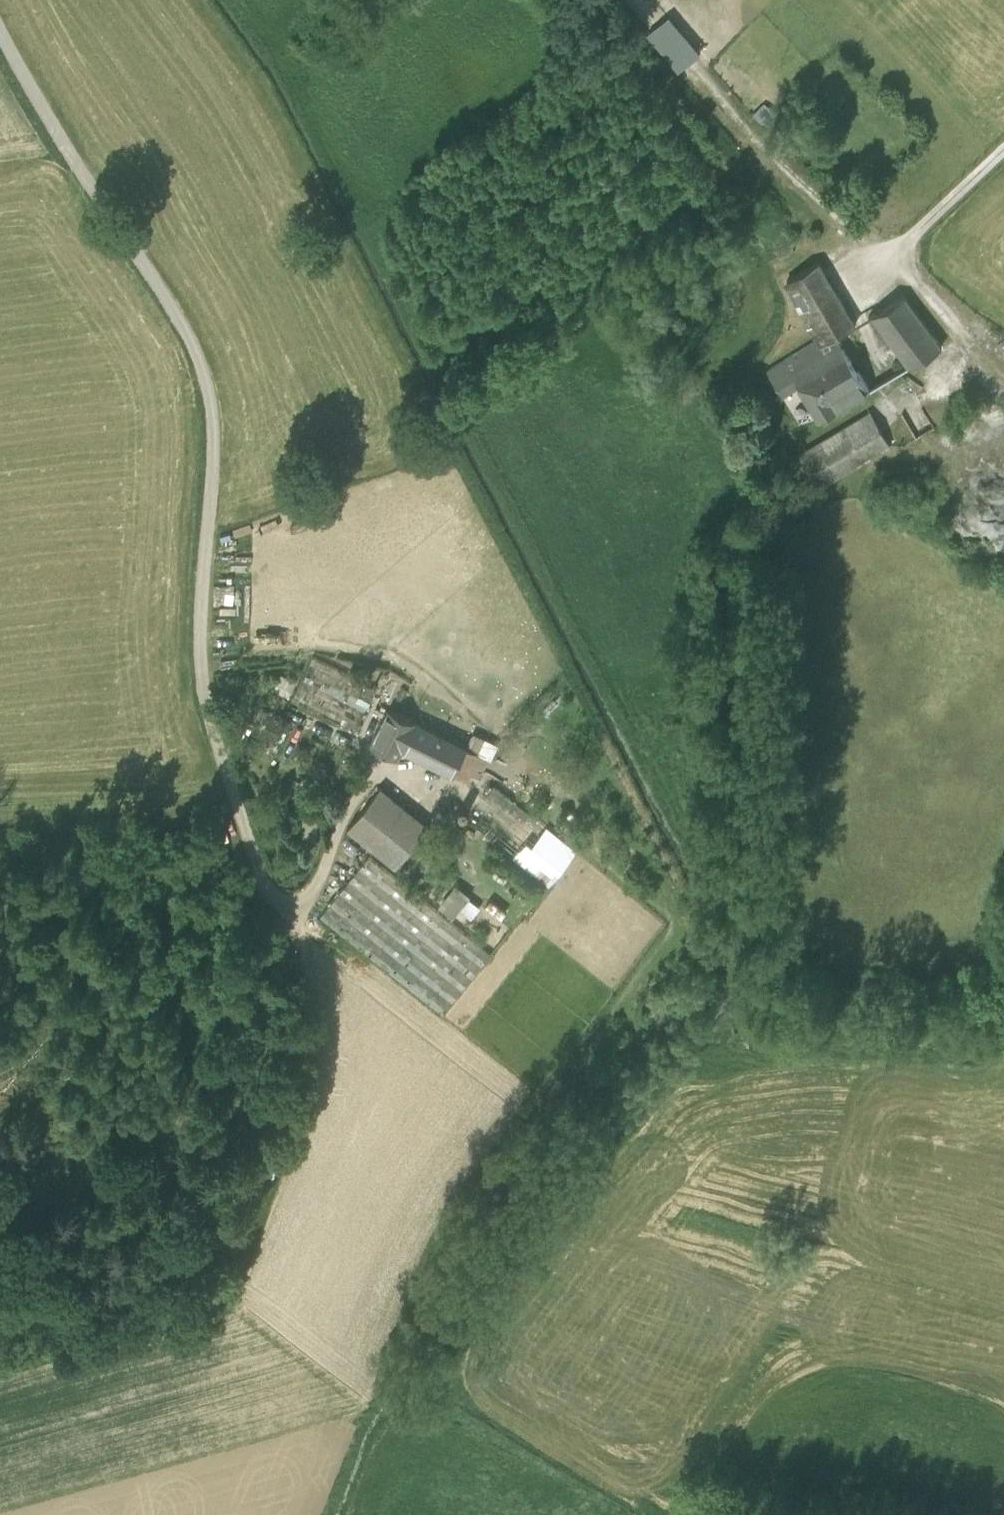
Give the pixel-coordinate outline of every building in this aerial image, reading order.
[(670,12),(648,30),(679,69),(701,51),(670,12)] [(819,262),(787,280),(812,323),(808,325),(816,338),(829,329),(850,316),(819,262)] [(942,346),(904,296),(871,315),(909,366),(942,346)] [(855,325),(850,316),(829,329),(831,332),(834,337),(855,325)] [(805,359),(837,408),(869,389),(834,337),(831,332),(800,351),(805,359)] [(805,359),(800,351),(768,370),(773,378),(805,359)] [(773,378),(772,379),(781,395),(799,385),(820,418),(837,408),(805,359),(773,378)] [(870,412),(799,455),(818,488),(890,445),(870,412)] [(759,463),(772,485),(802,468),(796,457),(785,463),(779,452),(759,463)] [(376,689),(312,656),(291,702),(355,734),(376,689)] [(415,722),(390,709),(372,745),(397,758),(402,748),(415,722)] [(402,748),(433,764),(446,738),(415,722),(402,748)] [(467,748),(446,738),(433,764),(454,774),(467,748)] [(489,759),(467,748),(454,774),(476,785),(489,759)] [(604,872),(494,785),(466,821),(575,908),(604,872)] [(348,828),(359,837),(392,796),(381,787),(348,828)] [(429,826),(392,796),(359,837),(397,867),(429,826)] [(491,953),(370,856),(321,917),(443,1015),(491,953)] [(456,881),(438,904),(453,916),(471,893),(456,881)]
